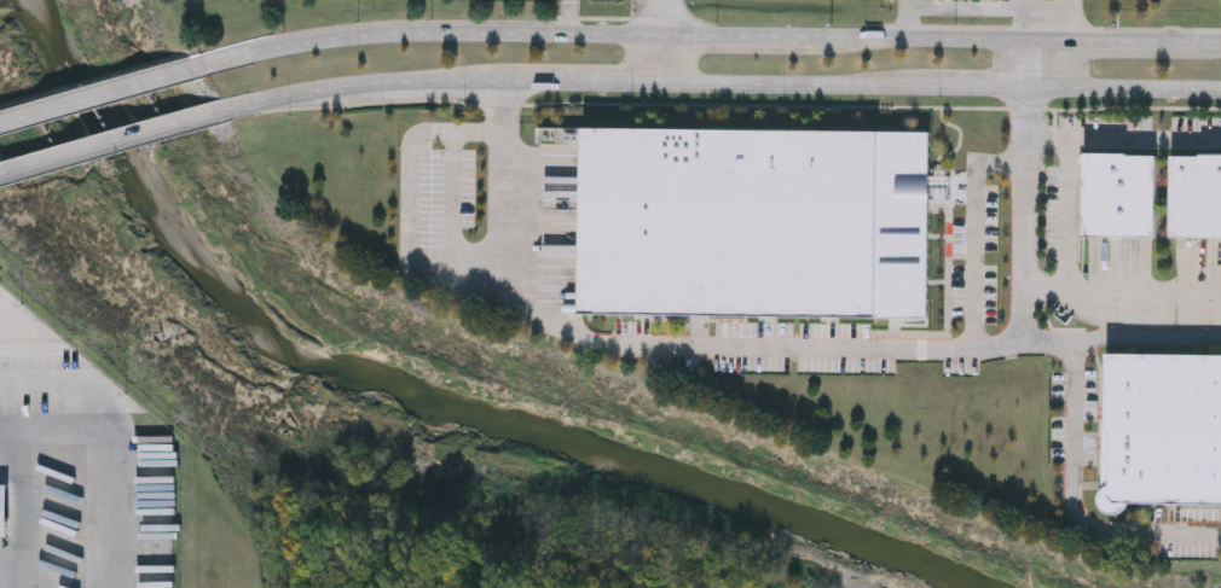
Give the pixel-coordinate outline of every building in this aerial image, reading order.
[(583,127),(931,130),(928,316),(581,314),(583,127)] [(1081,235),(1082,152),(1158,152),(1157,237),(1081,235)] [(1170,153),(1220,153),(1220,237),(1170,237),(1170,153)] [(1104,354),(1220,355),(1220,505),(1103,503),(1104,354)] [(10,540),(0,540),(0,487),(10,487),(10,540)]
